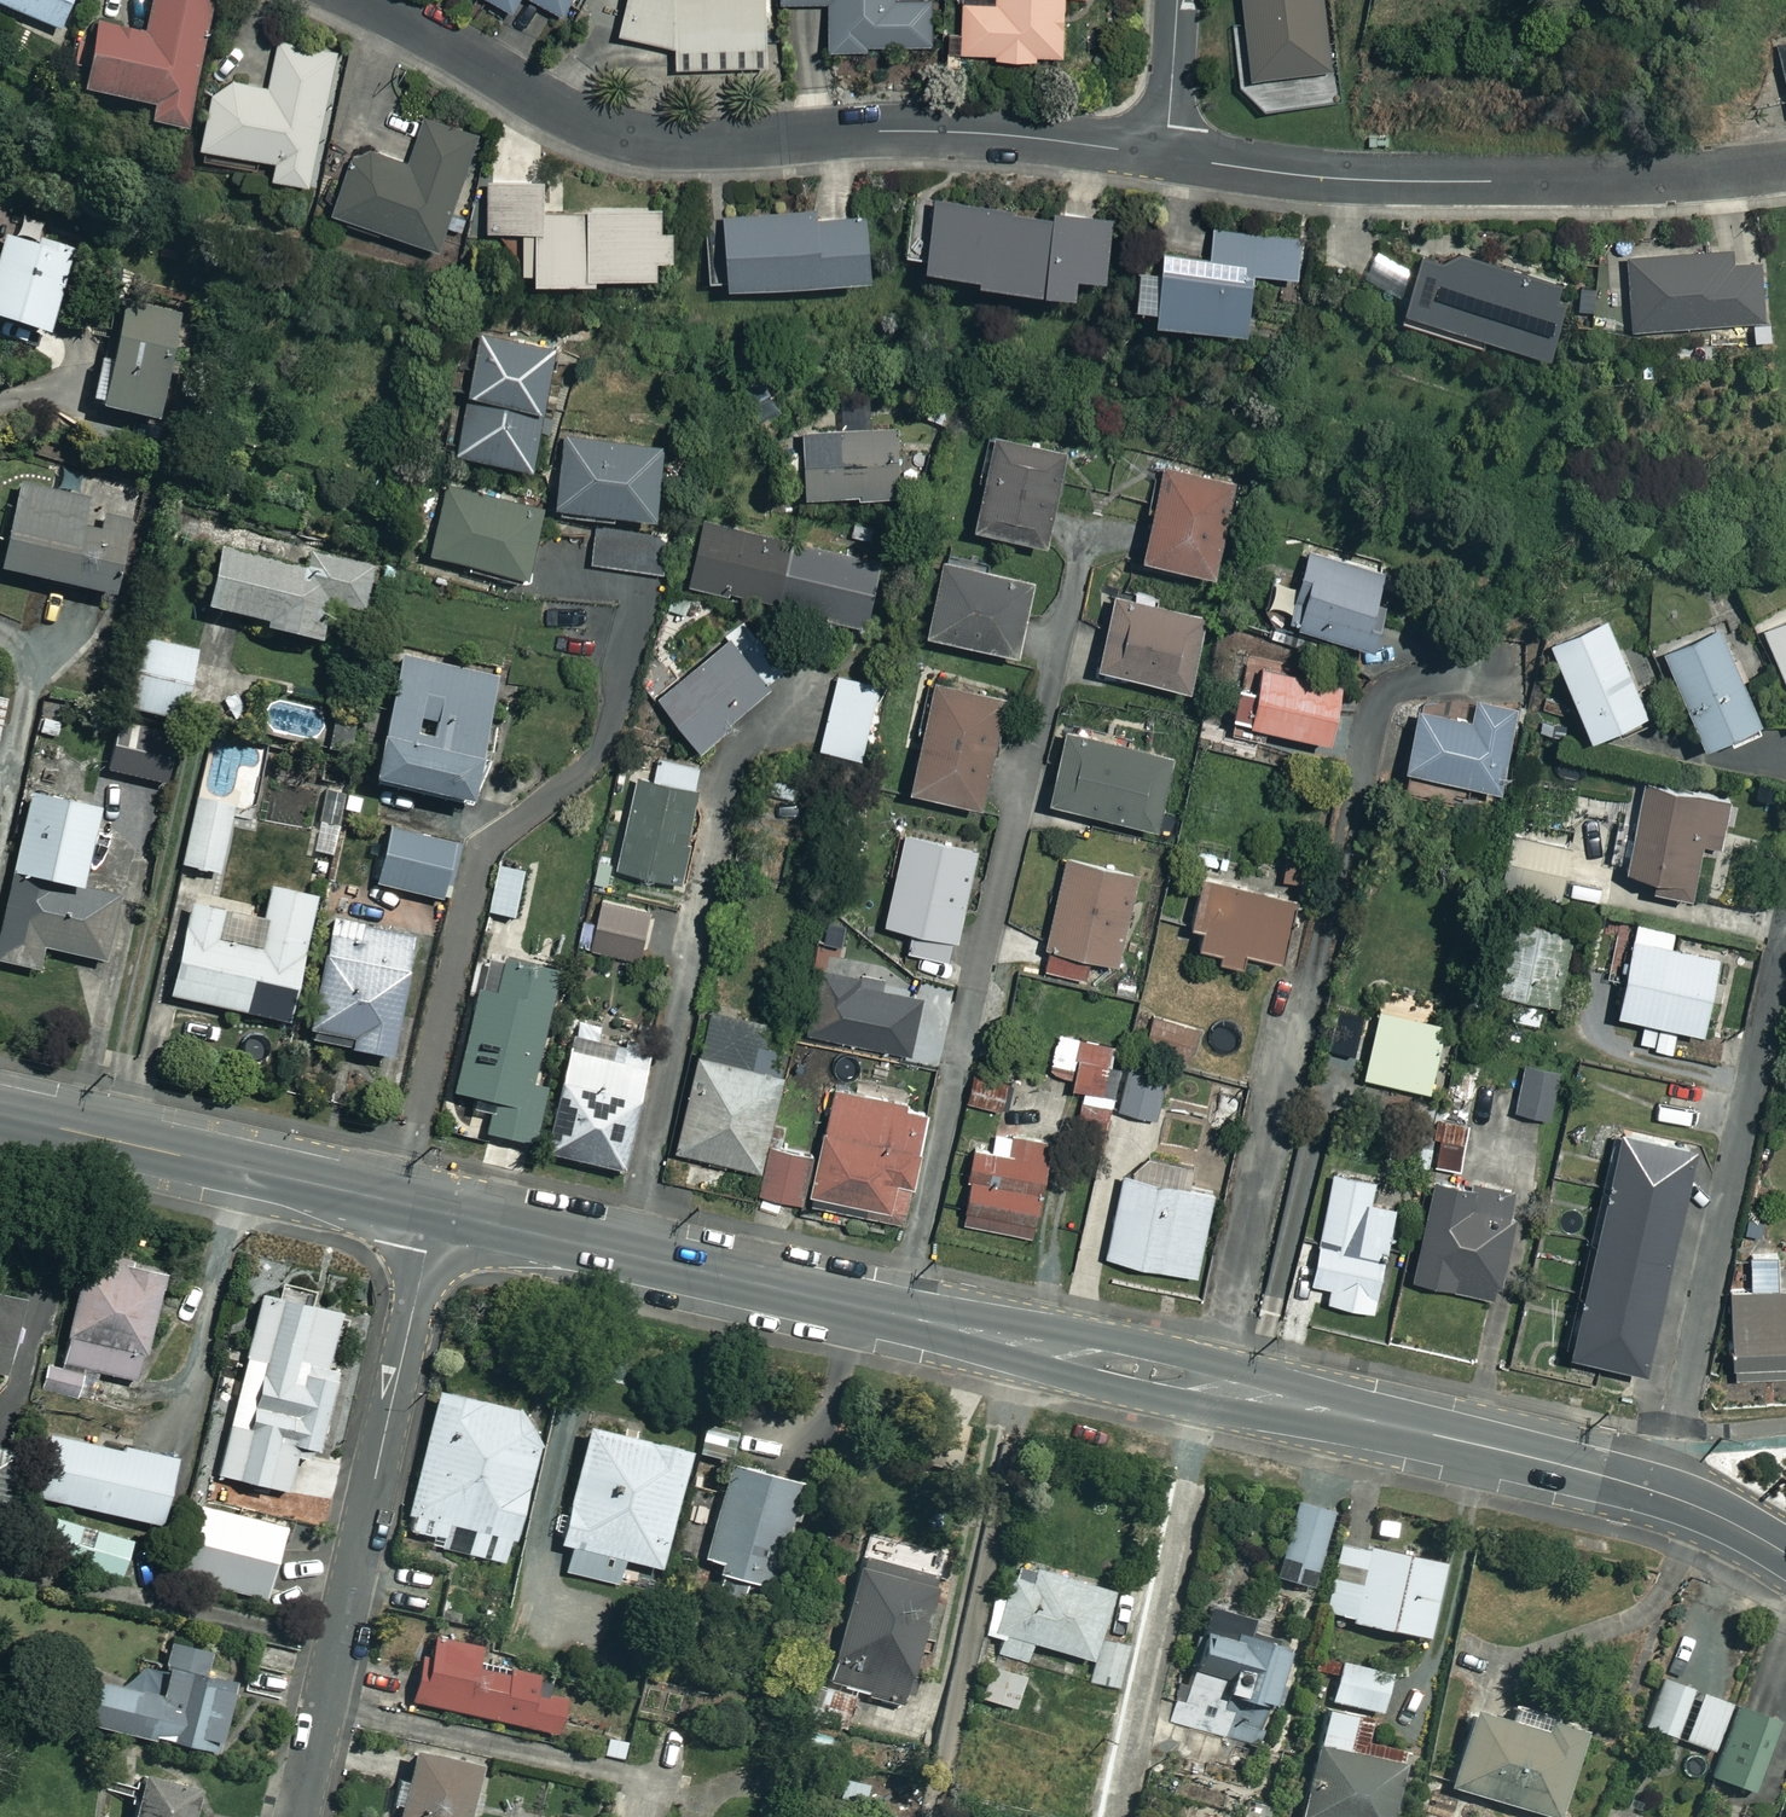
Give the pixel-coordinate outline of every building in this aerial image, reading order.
[(54,27),(65,0),(0,0),(0,5),(54,27)] [(205,0),(147,0),(139,32),(88,19),(71,85),(142,104),(139,118),(174,127),(207,1),(205,0)] [(561,14),(568,0),(534,0),(561,14)] [(773,0),(622,0),(614,31),(667,45),(667,64),(762,62),(762,25),(774,24),(773,0)] [(780,2),(821,0),(823,46),(918,42),(916,0),(780,0),(780,2)] [(952,49),(987,50),(987,58),(1032,59),(1032,51),(1058,52),(1059,0),(953,0),(952,49)] [(1323,0),(1237,0),(1243,76),(1328,69),(1323,0)] [(333,51),(276,39),(266,87),(209,75),(196,141),(269,156),(265,173),(307,181),(333,51)] [(474,133),(424,114),(406,164),(350,143),(327,206),(433,245),(474,133)] [(538,178),(481,179),(482,226),(526,225),(527,272),(646,269),(646,253),(667,252),(666,225),(654,225),(653,204),(539,206),(538,178)] [(923,193),(922,201),(910,199),(903,248),(915,250),(914,260),(1060,281),(1062,266),(1098,271),(1105,219),(923,193)] [(715,214),(715,229),(702,229),(703,274),(856,272),(855,212),(715,214)] [(1137,313),(1234,330),(1244,268),(1292,277),(1299,236),(1209,220),(1203,253),(1132,241),(1122,296),(1139,299),(1137,313)] [(0,233),(0,318),(37,331),(64,257),(0,233)] [(1412,250),(1391,319),(1471,343),(1475,330),(1538,349),(1561,275),(1441,239),(1436,257),(1412,250)] [(1724,248),(1621,255),(1625,327),(1756,319),(1753,261),(1725,263),(1724,248)] [(1596,266),(1572,265),(1569,314),(1592,315),(1596,266)] [(91,399),(90,402),(149,416),(174,314),(115,300),(101,358),(91,355),(81,396),(91,399)] [(547,345),(477,331),(454,446),(523,460),(547,345)] [(890,489),(890,427),(798,428),(799,490),(890,489)] [(1059,445),(993,428),(968,521),(1034,539),(1059,445)] [(656,446),(559,435),(552,498),(649,509),(656,446)] [(1232,483),(1162,462),(1135,550),(1205,571),(1232,483)] [(12,481),(0,531),(0,567),(105,593),(123,520),(99,514),(96,529),(75,524),(82,498),(12,481)] [(536,505),(444,485),(430,549),(522,569),(536,505)] [(878,548),(698,514),(684,588),(816,613),(864,622),(878,548)] [(663,538),(596,529),(592,562),(659,571),(663,538)] [(293,567),(212,545),(196,603),(257,619),(256,623),(309,638),(320,599),(360,610),(371,568),(298,548),(293,567)] [(1388,571),(1304,548),(1284,619),(1368,643),(1388,571)] [(1024,579),(938,558),(921,628),(1007,649),(1024,579)] [(1197,610),(1111,589),(1094,662),(1179,682),(1197,610)] [(1758,625),(1785,701),(1785,614),(1758,625)] [(1544,640),(1577,728),(1606,717),(1609,728),(1640,717),(1604,618),(1544,640)] [(785,668),(744,621),(654,698),(695,745),(785,668)] [(1754,728),(1719,631),(1660,652),(1690,738),(1718,728),(1722,739),(1754,728)] [(196,651),(135,635),(118,705),(179,720),(196,651)] [(495,677),(398,651),(364,774),(462,800),(495,677)] [(1316,734),(1329,674),(1240,654),(1224,730),(1259,737),(1262,722),(1316,734)] [(877,685),(834,673),(814,744),(856,756),(877,685)] [(1000,696),(932,676),(901,781),(969,800),(1000,696)] [(1490,785),(1508,705),(1468,696),(1463,720),(1414,709),(1401,765),(1490,785)] [(168,734),(110,723),(101,770),(159,781),(168,734)] [(1161,750),(1063,725),(1045,796),(1144,821),(1161,750)] [(691,789),(636,775),(614,864),(678,880),(687,843),(678,841),(691,789)] [(1730,800),(1640,780),(1621,865),(1649,871),(1646,884),(1686,893),(1698,840),(1720,845),(1730,800)] [(226,795),(194,787),(176,863),(219,874),(233,817),(221,814),(226,795)] [(83,802),(25,789),(7,869),(65,882),(83,802)] [(329,855),(337,818),(318,813),(309,851),(329,855)] [(453,844),(382,827),(369,882),(440,899),(453,844)] [(901,830),(878,918),(910,926),(904,950),(943,960),(972,849),(901,830)] [(1317,856),(1285,848),(1278,878),(1310,886),(1317,856)] [(1132,870),(1063,854),(1034,970),(1103,987),(1132,870)] [(519,871),(494,866),(485,912),(509,917),(519,871)] [(1288,893),(1186,875),(1178,919),(1192,922),(1189,939),(1210,943),(1208,955),(1237,960),(1240,949),(1277,956),(1288,893)] [(5,880),(0,906),(0,962),(32,968),(36,946),(98,959),(110,901),(5,880)] [(308,894),(265,883),(258,913),(186,896),(163,993),(279,1020),(308,894)] [(659,914),(597,896),(583,943),(633,958),(637,946),(655,952),(659,939),(652,937),(659,914)] [(407,937),(327,918),(300,1036),(380,1054),(407,937)] [(1563,925),(1529,919),(1527,935),(1490,929),(1481,986),(1551,997),(1563,925)] [(1714,957),(1626,936),(1609,1009),(1697,1029),(1714,957)] [(549,973),(487,958),(479,991),(471,989),(446,1090),(488,1100),(480,1132),(525,1143),(538,1086),(523,1082),(549,973)] [(920,991),(819,968),(805,1031),(906,1053),(920,991)] [(766,1022),(704,1007),(671,1145),(755,1165),(783,1049),(761,1043),(766,1022)] [(1438,1022),(1373,1008),(1358,1074),(1423,1088),(1438,1022)] [(1197,1028),(1149,1013),(1140,1042),(1188,1057),(1197,1028)] [(625,1051),(630,1032),(569,1017),(536,1151),(616,1171),(644,1056),(625,1051)] [(1107,1040),(1056,1026),(1045,1065),(1063,1070),(1069,1085),(1086,1090),(1082,1102),(1089,1104),(1107,1040)] [(1163,1067),(1127,1059),(1117,1108),(1153,1115),(1163,1067)] [(1563,1070),(1521,1059),(1509,1108),(1550,1119),(1563,1070)] [(1008,1079),(971,1075),(968,1103),(1005,1107),(1008,1079)] [(920,1102),(826,1084),(812,1154),(766,1145),(757,1191),(898,1218),(920,1102)] [(1440,1106),(1411,1099),(1405,1127),(1434,1133),(1440,1106)] [(1465,1120),(1440,1116),(1431,1164),(1456,1169),(1465,1120)] [(1684,1144),(1613,1127),(1560,1347),(1631,1364),(1684,1144)] [(1010,1135),(1007,1153),(970,1147),(958,1222),(1028,1234),(1043,1141),(1010,1135)] [(1371,1177),(1329,1168),(1306,1279),(1326,1283),(1323,1299),(1366,1308),(1389,1204),(1367,1199),(1371,1177)] [(1207,1190),(1119,1171),(1102,1253),(1190,1271),(1207,1190)] [(1516,1192),(1431,1171),(1405,1275),(1491,1295),(1516,1192)] [(157,1271),(81,1254),(57,1362),(134,1379),(157,1271)] [(1769,1254),(1746,1254),(1747,1286),(1725,1287),(1728,1376),(1785,1374),(1785,1287),(1770,1287),(1769,1254)] [(292,1459),(304,1461),(305,1451),(316,1453),(342,1307),(251,1290),(238,1360),(251,1362),(239,1428),(225,1425),(216,1477),(286,1490),(292,1459)] [(11,1296),(0,1294),(0,1351),(11,1296)] [(46,1364),(39,1389),(80,1400),(86,1374),(46,1364)] [(427,1390),(401,1514),(408,1515),(404,1531),(429,1536),(427,1545),(504,1562),(535,1412),(427,1390)] [(682,1449),(581,1425),(554,1543),(655,1566),(682,1449)] [(184,1501),(156,1496),(164,1454),(42,1432),(30,1498),(140,1518),(133,1555),(173,1562),(184,1501)] [(9,1450),(0,1448),(0,1493),(9,1450)] [(798,1481),(721,1463),(698,1565),(715,1569),(710,1592),(752,1601),(758,1574),(776,1579),(798,1481)] [(1326,1511),(1291,1502),(1271,1580),(1306,1589),(1326,1511)] [(275,1523),(193,1504),(176,1577),(259,1596),(275,1523)] [(81,1558),(87,1527),(50,1519),(44,1551),(81,1558)] [(123,1540),(96,1531),(85,1564),(112,1573),(123,1540)] [(1437,1560),(1336,1542),(1322,1616),(1423,1635),(1437,1560)] [(927,1573),(853,1556),(825,1682),(899,1699),(927,1573)] [(1106,1589),(1012,1564),(1001,1605),(994,1603),(985,1635),(1000,1640),(997,1653),(1029,1662),(1033,1644),(1087,1659),(1106,1589)] [(1253,1620),(1201,1604),(1182,1661),(1191,1664),(1173,1721),(1221,1737),(1234,1695),(1261,1703),(1279,1645),(1248,1635),(1253,1620)] [(426,1644),(417,1641),(404,1697),(552,1733),(561,1696),(545,1692),(549,1677),(477,1660),(481,1646),(429,1633),(426,1644)] [(1130,1647),(1100,1638),(1084,1686),(1114,1696),(1130,1647)] [(207,1649),(162,1639),(150,1687),(88,1672),(77,1721),(143,1737),(145,1732),(211,1748),(228,1677),(202,1671),(207,1649)] [(1384,1670),(1334,1659),(1325,1699),(1375,1710),(1384,1670)] [(1023,1677),(987,1665),(977,1697),(1012,1708),(1023,1677)] [(1775,1719),(1656,1676),(1639,1725),(1715,1752),(1707,1775),(1749,1790),(1775,1719)] [(850,1729),(859,1696),(806,1682),(797,1715),(850,1729)] [(1495,1716),(1463,1707),(1441,1785),(1546,1815),(1572,1724),(1499,1703),(1495,1716)] [(1398,1758),(1340,1749),(1346,1711),(1316,1707),(1299,1816),(1389,1816),(1398,1758)] [(388,1778),(383,1803),(397,1805),(395,1816),(462,1816),(472,1761),(407,1750),(401,1780),(388,1778)] [(131,1771),(123,1816),(170,1816),(177,1779),(131,1771)]
